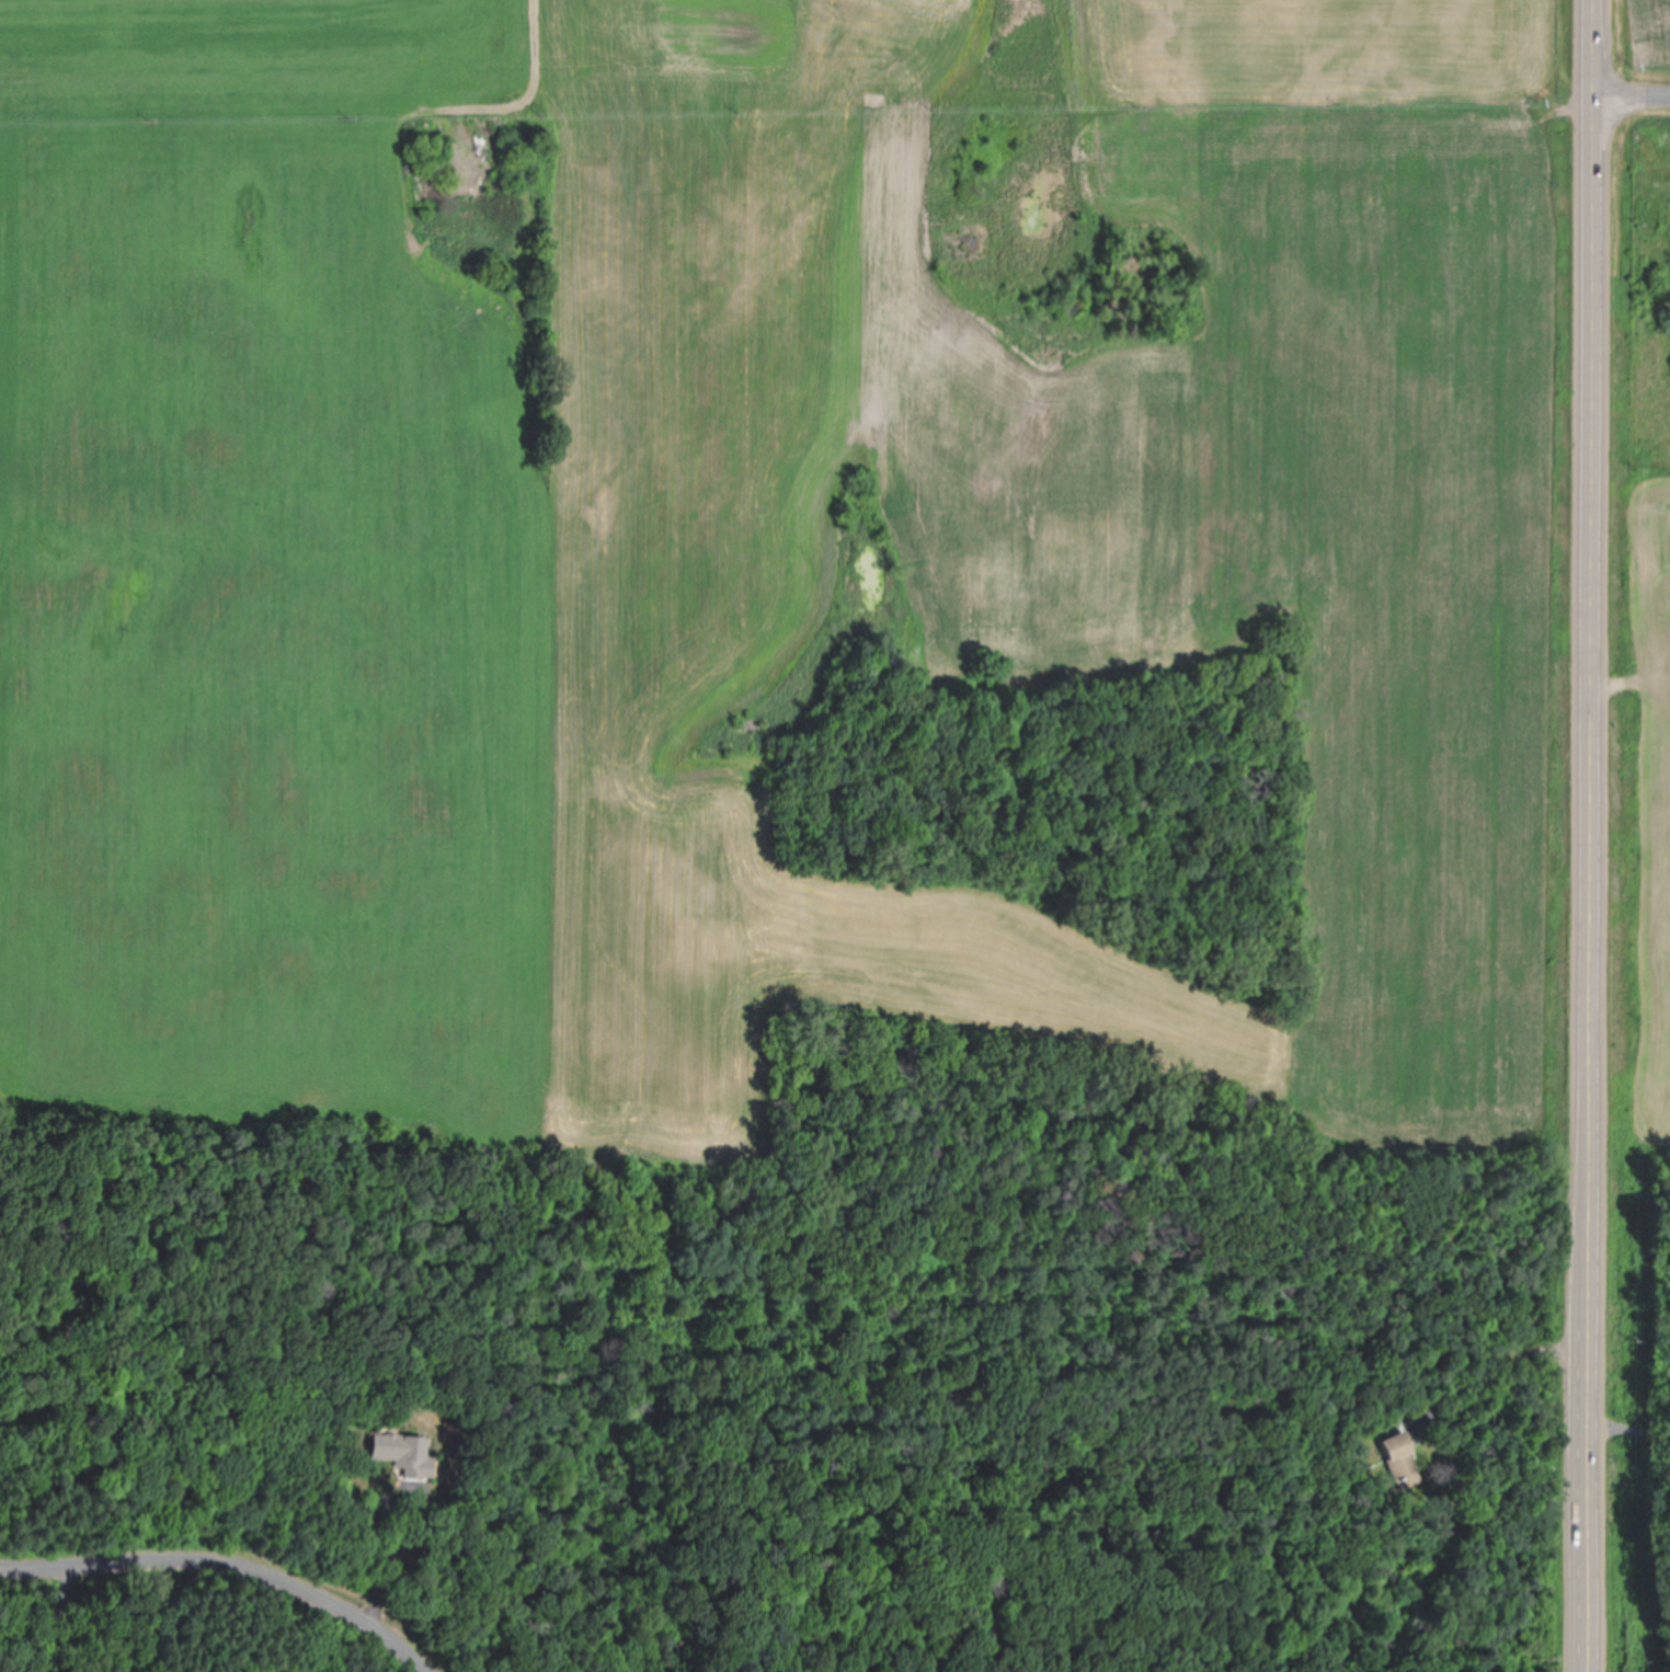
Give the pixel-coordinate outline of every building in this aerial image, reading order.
[(1391,1481),(1417,1471),(1402,1430),(1376,1439),(1391,1481)] [(423,1434),(392,1434),(392,1475),(423,1475),(423,1434)]
